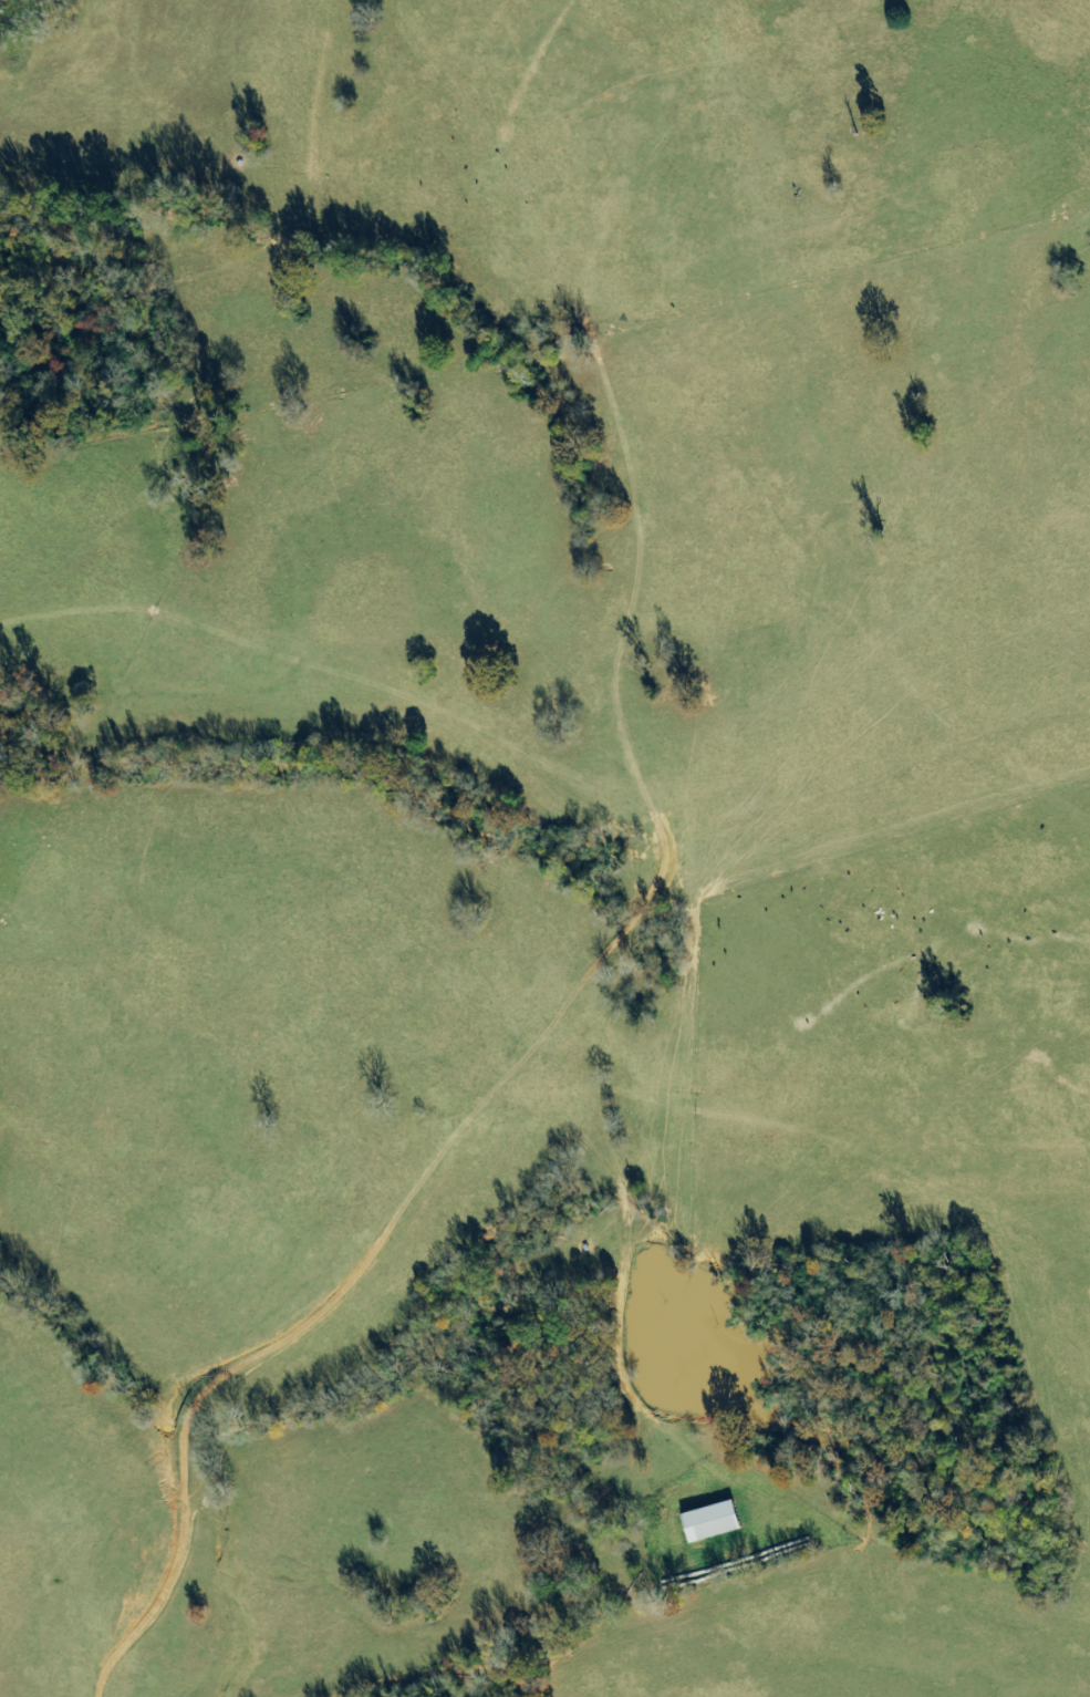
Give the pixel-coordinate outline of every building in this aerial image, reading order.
[(693,1542),(744,1530),(737,1501),(686,1514),(693,1542)]
